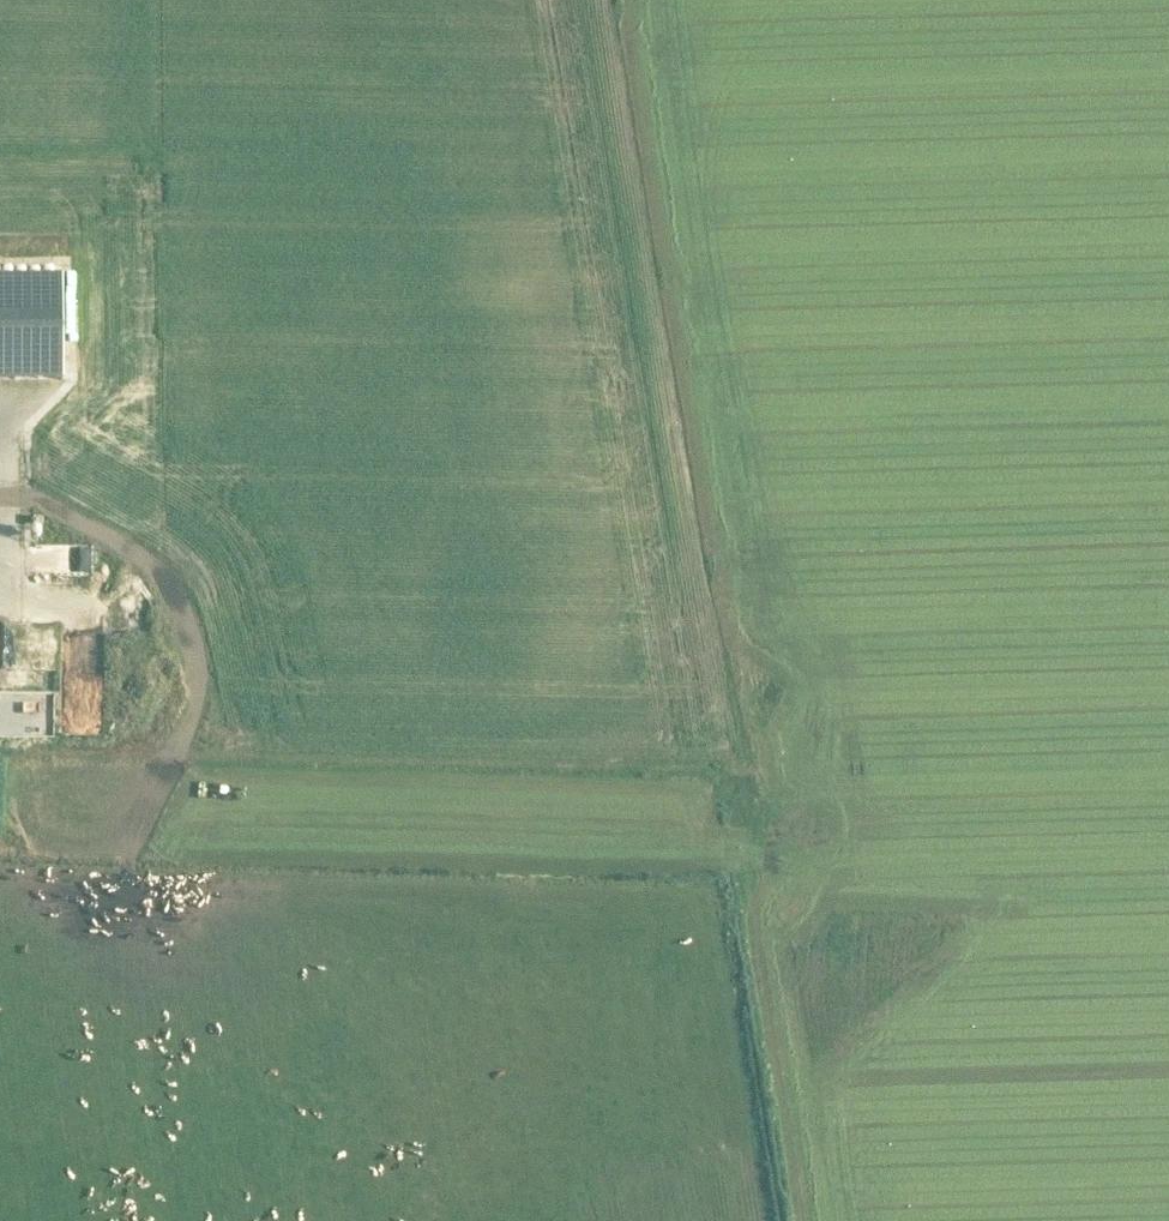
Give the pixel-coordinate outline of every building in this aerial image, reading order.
[(0,295),(0,378),(67,378),(66,294),(0,295)] [(0,626),(0,667),(59,667),(58,625),(0,626)]
